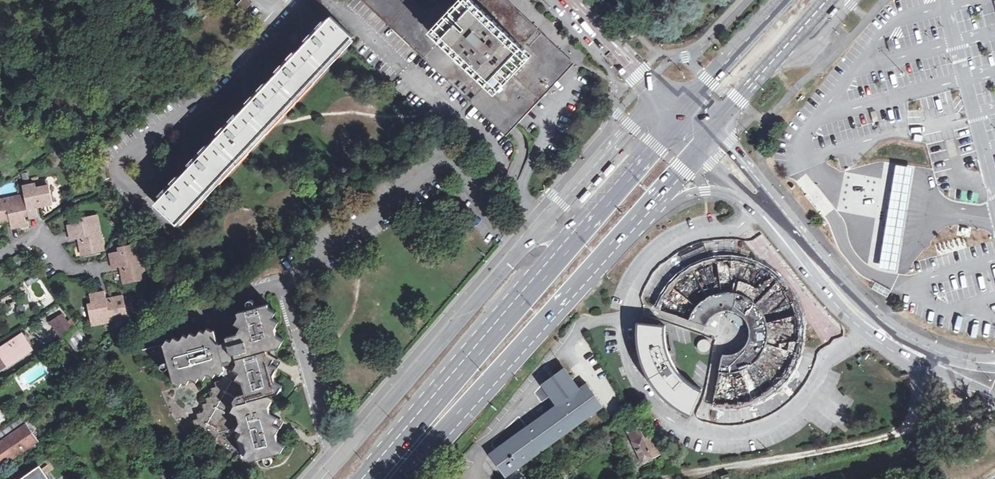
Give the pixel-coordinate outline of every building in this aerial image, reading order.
[(238,5),(245,11),(252,4),(248,0),(242,0),(238,5)] [(389,25),(506,137),(575,64),(508,0),(431,0),(423,8),(414,0),(362,0),(389,25)] [(838,5),(832,13),(835,16),(841,8),(838,5)] [(332,17),(156,203),(178,223),(203,197),(228,170),(253,143),(278,117),(303,90),(328,64),(353,37),(332,17)] [(891,201),(879,268),(897,271),(908,208),(918,151),(900,148),(891,201)] [(610,164),(601,175),(604,177),(613,167),(610,164)] [(598,178),(591,185),(594,188),(601,181),(598,178)] [(37,187),(36,183),(23,186),(25,194),(29,216),(30,218),(38,217),(36,207),(53,204),(49,185),(37,187)] [(587,190),(577,201),(581,203),(590,193),(587,190)] [(25,194),(4,199),(5,204),(0,205),(0,223),(11,221),(12,229),(27,226),(25,217),(29,216),(25,194)] [(82,256),(100,252),(97,239),(102,238),(97,215),(76,219),(76,222),(67,224),(70,240),(78,238),(82,256)] [(684,265),(722,250),(717,239),(680,255),(684,265)] [(138,267),(143,266),(139,243),(118,248),(119,251),(110,253),(113,268),(120,267),(123,284),(141,280),(138,267)] [(20,256),(16,259),(20,265),(24,262),(20,256)] [(665,294),(658,309),(707,325),(716,315),(728,311),(728,320),(739,326),(747,324),(750,336),(743,347),(734,354),(724,353),(712,404),(724,406),(738,404),(753,400),(767,392),(777,383),(787,370),(794,357),(797,329),(796,318),(792,306),(780,283),(753,266),(736,262),(716,263),(700,265),(689,273),(675,283),(665,294)] [(875,283),(872,290),(886,296),(889,289),(875,283)] [(106,298),(105,291),(89,294),(91,302),(87,303),(92,325),(114,321),(116,329),(128,317),(127,310),(132,309),(130,298),(125,299),(124,295),(106,298)] [(266,396),(279,392),(267,350),(280,346),(269,304),(238,312),(243,332),(227,336),(228,341),(219,344),(215,330),(141,350),(144,362),(167,355),(174,384),(223,370),(226,371),(220,380),(215,382),(216,387),(212,388),(213,393),(211,397),(206,398),(207,402),(203,404),(204,409),(202,412),(197,414),(199,418),(194,420),(195,425),(194,427),(215,440),(219,433),(241,427),(251,461),(264,457),(266,456),(268,456),(281,452),(266,396)] [(74,330),(68,321),(63,313),(49,322),(60,339),(65,336),(74,330)] [(74,330),(79,326),(73,318),(68,321),(74,330)] [(665,401),(691,417),(702,391),(681,378),(670,364),(664,348),(664,326),(637,323),(638,354),(647,380),(665,401)] [(74,330),(65,336),(75,351),(90,340),(79,326),(74,330)] [(7,366),(32,349),(22,334),(0,349),(0,355),(7,366)] [(707,352),(711,343),(701,338),(697,347),(707,352)] [(89,343),(83,347),(88,355),(94,350),(89,343)] [(45,360),(14,376),(22,391),(53,375),(45,360)] [(550,394),(571,380),(563,370),(543,385),(550,394)] [(116,375),(113,379),(118,386),(122,383),(116,375)] [(571,380),(550,394),(557,405),(538,419),(490,454),(489,454),(505,477),(602,407),(586,384),(578,389),(571,380)] [(630,436),(645,429),(639,419),(625,426),(630,436)] [(3,431),(0,433),(0,468),(16,456),(14,453),(25,445),(28,449),(38,442),(26,425),(13,433),(7,438),(3,431)] [(3,431),(7,438),(13,433),(9,427),(3,431)] [(610,448),(615,445),(611,438),(617,434),(613,428),(602,435),(610,448)] [(660,454),(645,429),(630,436),(642,462),(660,454)] [(265,463),(266,464),(267,465),(268,465),(269,465),(270,465),(271,464),(272,464),(272,463),(273,463),(273,462),(273,461),(273,460),(273,459),(272,458),(271,458),(270,457),(269,457),(268,457),(268,456),(266,456),(264,457),(264,459),(264,462),(265,463)] [(162,476),(164,478),(176,478),(170,470),(162,476)] [(39,471),(28,478),(45,478),(39,471)]
